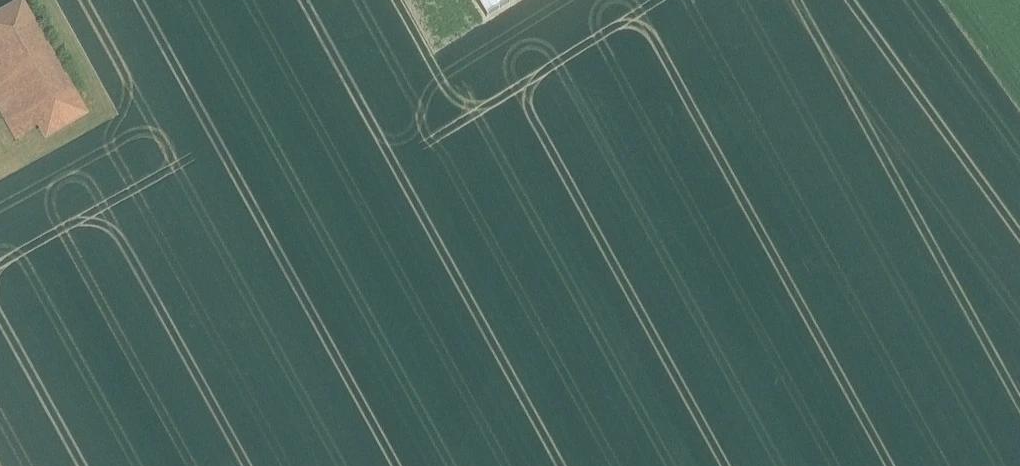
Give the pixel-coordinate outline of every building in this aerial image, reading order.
[(0,12),(0,65),(29,116),(37,129),(44,142),(89,117),(22,0),(21,0),(0,12)] [(489,15),(514,0),(479,0),(489,15)]
